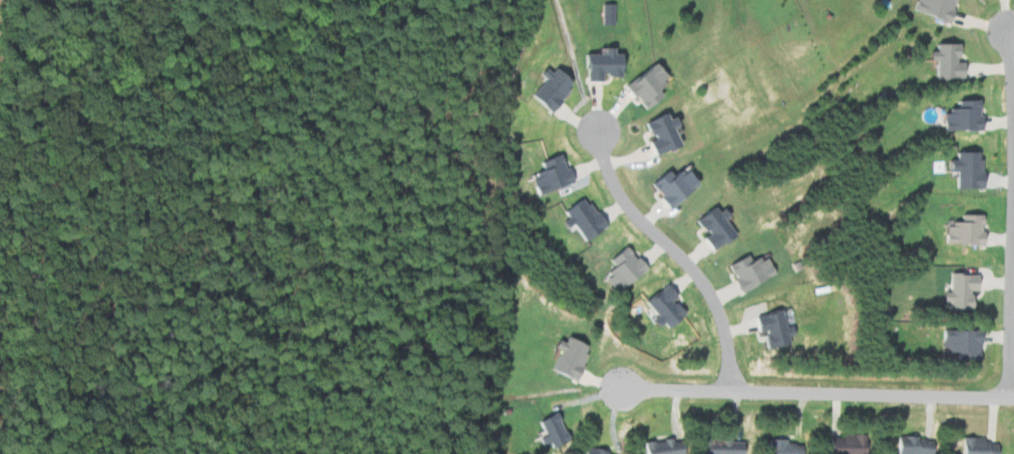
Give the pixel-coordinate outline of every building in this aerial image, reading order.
[(933,16),(932,18),(948,23),(953,9),(951,8),(953,2),(954,0),(915,0),(913,9),(933,16)] [(935,79),(949,79),(949,77),(963,77),(963,62),(955,62),(955,58),(957,58),(957,53),(958,53),(958,43),(940,43),(940,42),(938,42),(938,43),(935,43),(935,50),(929,50),(929,60),(935,60),(935,79)] [(582,81),(599,80),(598,76),(621,75),(621,54),(609,54),(609,47),(599,47),(599,53),(581,54),(582,81)] [(661,97),(656,89),(663,85),(651,64),(621,81),(638,110),(661,97)] [(534,74),(539,77),(525,97),(547,112),(569,79),(550,67),(546,72),(539,67),(534,74)] [(974,99),(954,99),(954,109),(937,109),(938,131),(975,130),(974,99)] [(649,140),(645,141),(651,155),(678,143),(667,117),(662,119),(660,113),(641,120),(649,140)] [(976,151),(949,152),(949,159),(941,159),(942,171),(951,170),(951,188),(976,187),(976,151)] [(542,168),(523,175),(531,196),(567,182),(555,152),(538,159),(542,168)] [(664,208),(696,186),(682,165),(650,187),(664,208)] [(558,208),(565,221),(567,220),(578,239),(601,226),(587,201),(580,205),(576,198),(558,208)] [(716,210),(713,212),(708,206),(691,218),(703,236),(700,238),(708,250),(732,232),(716,210)] [(978,214),(955,214),(955,223),(939,222),(939,244),(977,245),(978,214)] [(609,266),(597,276),(612,293),(642,269),(621,244),(603,258),(609,266)] [(763,256),(754,259),(753,256),(743,260),(741,255),(723,262),(733,289),(770,275),(763,256)] [(946,308),(968,308),(968,291),(973,291),(973,273),(946,273),(946,291),(939,291),(939,301),(945,301),(946,308)] [(661,328),(679,312),(668,299),(672,296),(661,283),(638,302),(661,328)] [(749,316),(752,332),(759,330),(763,348),(788,342),(780,309),(749,316)] [(953,360),(975,360),(976,330),(938,329),(938,349),(954,350),(953,360)] [(571,380),(584,344),(561,336),(558,342),(550,339),(547,347),(553,349),(545,371),(571,380)] [(539,435),(534,437),(537,446),(546,442),(547,445),(562,439),(551,412),(533,419),(539,435)] [(861,436),(825,435),(825,453),(861,453),(861,436)] [(931,438),(893,437),(892,453),(893,453),(930,453),(931,438)] [(697,438),(697,453),(739,453),(740,440),(697,438)] [(677,439),(639,440),(639,453),(678,453),(677,439)] [(960,439),(959,453),(994,453),(994,440),(960,439)] [(764,453),(801,453),(802,442),(765,440),(764,453)]
